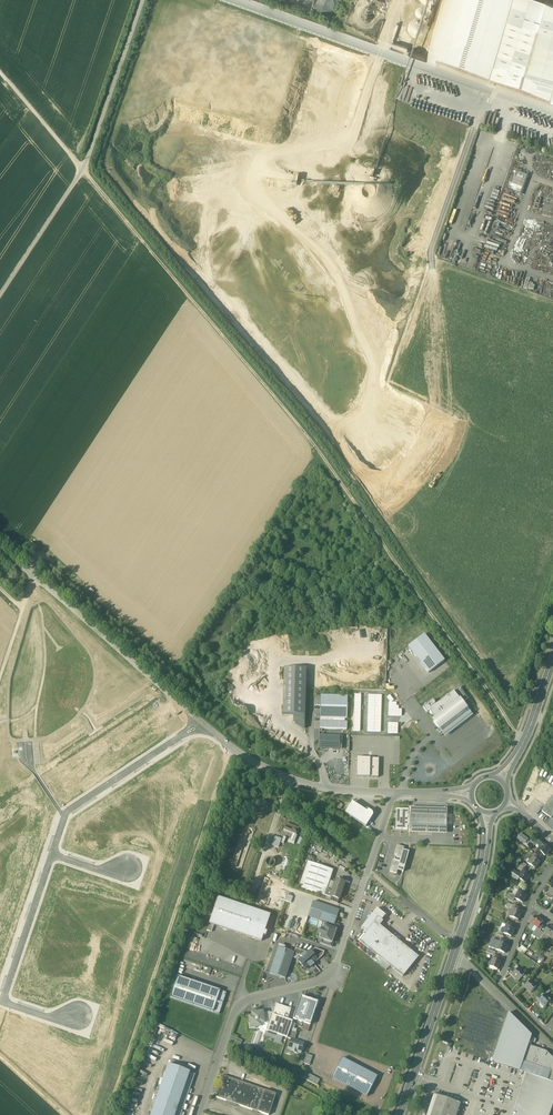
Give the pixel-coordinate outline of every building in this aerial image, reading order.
[(426,61),(489,83),(513,0),(444,0),(426,61)] [(541,0),(513,0),(489,83),(519,94),(523,83),(552,94),(552,5),(545,1),(541,0)] [(523,83),(519,94),(552,106),(552,94),(523,83)] [(515,171),(510,188),(522,190),(526,173),(515,171)] [(429,673),(444,661),(424,636),(409,648),(429,673)] [(306,669),(284,668),(283,715),(294,715),(305,716),(306,669)] [(468,699),(459,688),(453,692),(462,704),(468,699)] [(436,705),(429,711),(429,712),(436,720),(433,722),(439,729),(437,730),(440,733),(441,732),(444,735),(471,714),(462,704),(453,692),(436,705)] [(348,697),(321,696),(320,730),(347,730),(347,723),(345,723),(345,719),(347,719),(348,697)] [(433,701),(423,708),(427,713),(429,712),(429,711),(436,705),(433,701)] [(305,716),(294,715),(293,722),(305,729),(305,716)] [(340,737),(320,736),(319,749),(340,750),(340,737)] [(379,759),(356,758),(356,777),(379,778),(379,759)] [(542,811),(552,818),(552,816),(552,796),(542,811)] [(267,810),(268,807),(267,803),(265,800),(262,798),(258,797),(255,798),(252,800),(250,803),(249,807),(250,810),(252,814),(255,816),(259,816),(262,816),(265,813),(267,810)] [(367,812),(352,803),(351,804),(349,808),(345,813),(366,827),(373,816),(372,813),(368,810),(367,812)] [(447,809),(408,808),(408,810),(410,810),(409,830),(408,830),(408,833),(446,835),(447,809)] [(408,810),(396,809),(396,829),(408,830),(409,830),(410,810),(408,810)] [(300,828),(287,823),(284,830),(291,833),(296,835),(300,828)] [(243,830),(242,831),(231,865),(230,867),(231,869),(232,871),(234,872),(236,873),(239,872),(240,871),(242,869),(253,835),(253,833),(253,831),(252,829),(250,828),(248,827),(246,827),(244,828),(243,829),(243,830)] [(522,837),(520,835),(517,839),(525,844),(529,839),(523,835),(522,837)] [(281,839),(275,837),(272,845),(278,847),(281,839)] [(541,846),(538,849),(542,853),(545,855),(551,849),(544,843),(541,846)] [(404,848),(397,846),(390,872),(397,874),(398,871),(403,850),(404,848)] [(409,852),(403,850),(398,871),(403,872),(409,852)] [(535,854),(528,863),(535,868),(540,862),(537,860),(539,857),(535,854)] [(275,864),(275,863),(275,861),(274,859),(272,858),(270,858),(269,858),(267,859),(266,861),(266,863),(266,865),(267,866),(269,867),(271,867),(272,867),(274,866),(275,864)] [(521,871),(525,864),(520,861),(516,868),(521,871)] [(333,871),(308,862),(299,887),(324,896),(326,891),(327,890),(333,871)] [(524,868),(518,877),(525,883),(530,876),(527,874),(529,871),(524,868)] [(332,893),(331,897),(332,897),(339,900),(345,883),(336,880),(332,893)] [(519,891),(516,889),(513,895),(516,896),(515,898),(523,903),(527,895),(523,894),(519,891)] [(513,895),(510,893),(507,898),(513,901),(515,898),(516,896),(513,895)] [(270,915),(218,897),(209,924),(262,941),(264,936),(266,936),(267,932),(265,931),(270,915)] [(340,911),(314,902),(309,917),(329,924),(335,926),(335,924),(340,911)] [(519,908),(514,906),(510,917),(518,920),(521,912),(518,911),(519,908)] [(385,916),(377,909),(373,914),(379,918),(381,921),(385,916)] [(373,914),(361,928),(367,933),(375,922),(379,918),(373,914)] [(536,916),(531,924),(537,928),(538,929),(541,924),(543,921),(536,916)] [(375,922),(367,933),(359,942),(403,977),(418,957),(375,922)] [(505,929),(503,933),(512,936),(515,929),(511,927),(513,924),(508,922),(505,929)] [(535,931),(533,935),(536,937),(541,931),(544,926),(541,924),(538,929),(537,928),(535,931)] [(550,925),(544,933),(544,934),(552,939),(552,938),(552,927),(550,925)] [(327,927),(324,926),(319,939),(332,943),(336,930),(327,927)] [(476,938),(483,940),(485,933),(478,931),(476,938)] [(541,931),(536,937),(540,940),(542,937),(544,934),(544,933),(541,931)] [(552,939),(544,934),(542,937),(543,938),(550,943),(552,939)] [(501,939),(496,949),(505,953),(508,945),(505,944),(506,941),(501,939)] [(279,948),(270,973),(285,979),(293,958),(294,953),(279,948)] [(294,953),(293,958),(296,959),(299,955),(302,959),(308,954),(307,953),(296,949),(294,953)] [(316,949),(311,953),(316,959),(321,955),(322,951),(316,949)] [(311,953),(310,952),(308,954),(302,959),(298,962),(305,970),(309,966),(311,968),(315,965),(313,963),(316,960),(316,959),(311,953)] [(494,955),(490,966),(498,969),(501,962),(498,960),(499,957),(494,955)] [(519,969),(517,971),(514,969),(510,973),(518,981),(525,975),(519,969)] [(220,991),(178,976),(170,998),(213,1012),(220,991)] [(537,987),(531,981),(529,983),(526,981),(522,985),(531,993),(537,987)] [(220,991),(213,1012),(219,1014),(226,993),(220,991)] [(543,997),(540,995),(537,999),(545,1007),(551,1001),(545,995),(543,997)] [(314,1001),(301,996),(293,1020),(310,1025),(316,1008),(317,1009),(319,1001),(314,1000),(314,1001)] [(291,1009),(275,1004),(272,1013),(268,1024),(266,1031),(287,1038),(290,1031),(293,1021),(287,1020),(291,1009)] [(263,1012),(252,1014),(253,1017),(249,1017),(250,1023),(249,1023),(249,1029),(255,1029),(255,1027),(261,1027),(261,1023),(264,1023),(263,1013),(263,1012)] [(270,1012),(263,1013),(264,1023),(268,1024),(272,1013),(270,1012)] [(493,1059),(521,1068),(523,1062),(529,1046),(532,1035),(509,1013),(493,1059)] [(296,1033),(290,1031),(287,1038),(291,1039),(293,1040),(296,1033)] [(261,1034),(255,1032),(251,1043),(257,1045),(261,1034)] [(243,1041),(237,1038),(234,1044),(240,1047),(243,1041)] [(293,1040),(291,1039),(288,1049),(292,1050),(292,1051),(297,1053),(297,1052),(301,1053),(302,1050),(304,1049),(303,1047),(304,1044),(293,1040)] [(532,1081),(528,1079),(527,1082),(526,1082),(518,1108),(522,1110),(520,1114),(550,1114),(552,1105),(552,1058),(546,1051),(529,1046),(523,1062),(550,1071),(547,1080),(534,1075),(532,1081)] [(377,1076),(342,1058),(332,1078),(367,1096),(377,1076)] [(151,1114),(181,1114),(195,1074),(169,1065),(151,1114)] [(223,1076),(216,1097),(267,1114),(269,1114),(276,1094),(223,1076)] [(460,1103),(434,1095),(427,1114),(456,1114),(460,1103)]
